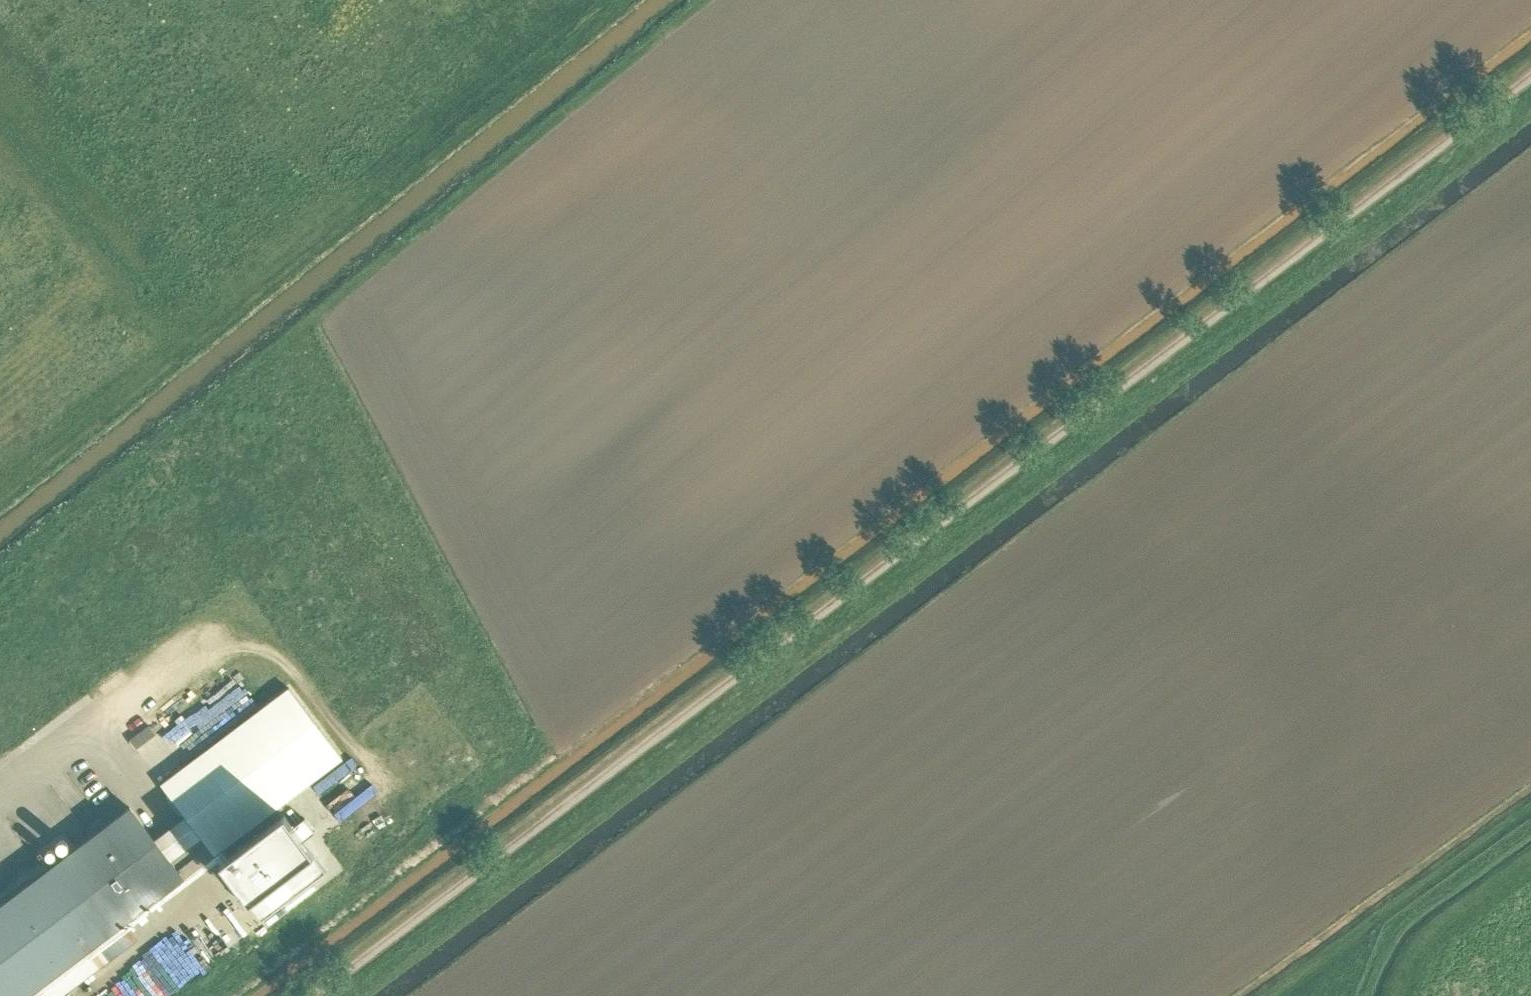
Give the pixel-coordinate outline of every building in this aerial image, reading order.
[(289,687),(160,784),(214,856),(343,759),(289,687)] [(38,986),(96,942),(108,958),(136,937),(124,921),(183,877),(130,806),(0,903),(0,995),(46,995),(38,986)] [(294,826),(284,814),(234,852),(219,863),(261,920),(275,910),(327,870),(305,841),(316,833),(305,818),(294,826)]
